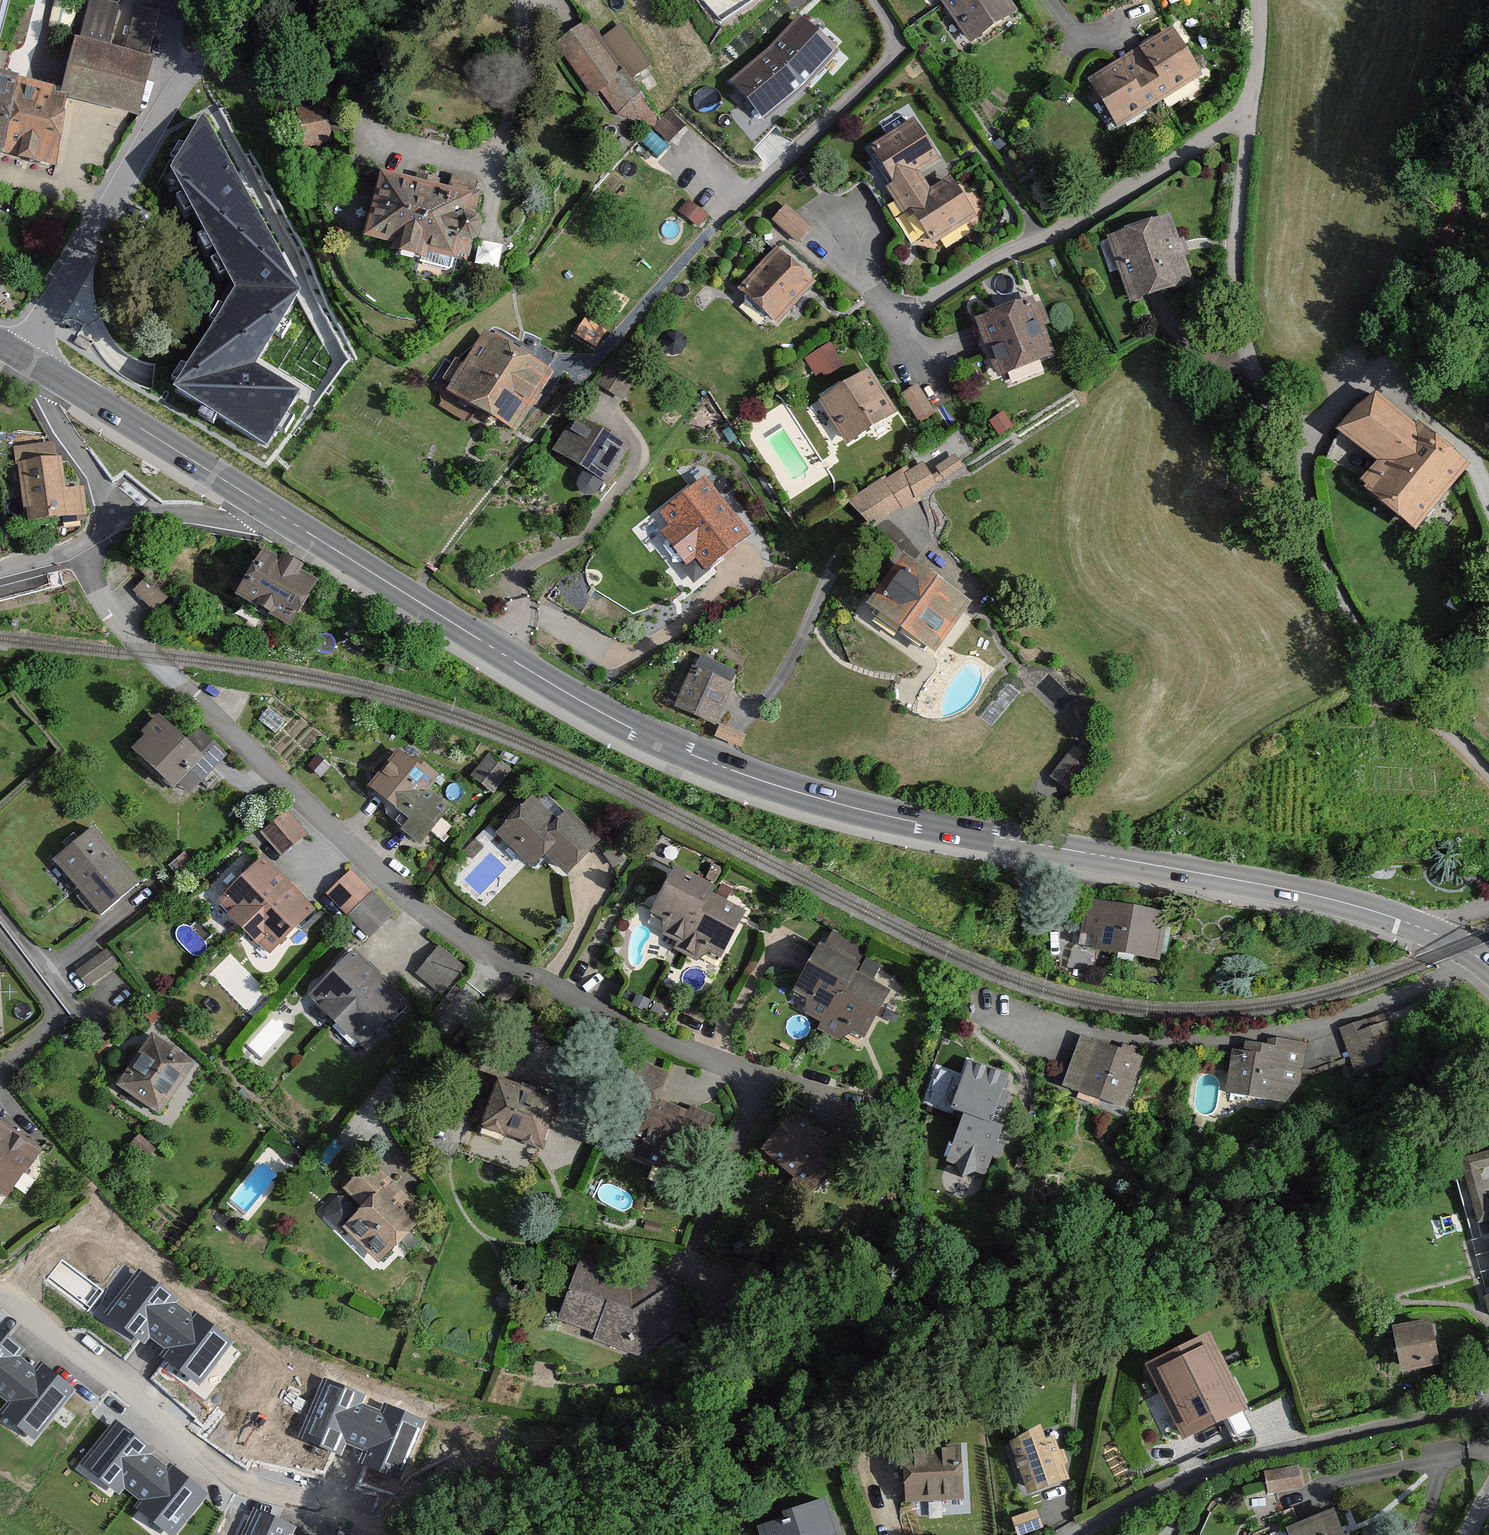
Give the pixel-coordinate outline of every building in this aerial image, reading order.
[(9,0),(0,0),(0,54),(13,2),(9,0)] [(96,0),(89,0),(63,102),(72,104),(138,121),(166,11),(139,4),(127,52),(107,46),(117,5),(96,0)] [(969,42),(1017,10),(1010,0),(941,0),(969,42)] [(767,50),(729,80),(762,125),(804,89),(837,51),(801,11),(767,50)] [(625,77),(584,20),(553,42),(594,99),(625,77)] [(1176,27),(1090,80),(1120,128),(1205,76),(1176,27)] [(0,87),(0,161),(56,174),(72,104),(63,102),(0,87)] [(321,98),(291,105),(299,143),(329,136),(321,98)] [(299,294),(204,114),(164,173),(227,287),(165,389),(266,450),(302,391),(257,364),(299,294)] [(915,116),(869,143),(890,179),(888,187),(901,209),(909,210),(931,245),(977,217),(952,175),(932,188),(921,170),(941,157),(915,116)] [(461,193),(368,169),(350,236),(440,258),(445,239),(460,235),(465,218),(459,206),(461,193)] [(689,197),(679,207),(699,226),(708,215),(689,197)] [(812,225),(787,201),(772,218),(797,241),(812,225)] [(1171,215),(1107,236),(1129,301),(1193,280),(1171,215)] [(783,248),(744,292),(778,322),(817,278),(783,248)] [(1034,296),(976,319),(999,377),(1058,354),(1034,296)] [(609,330),(584,314),(570,337),(595,353),(609,330)] [(549,371),(481,328),(442,390),(509,433),(549,371)] [(818,379),(847,363),(835,341),(806,357),(818,379)] [(870,368),(820,399),(847,442),(897,411),(870,368)] [(919,383),(903,394),(919,420),(936,410),(919,383)] [(1415,529),(1464,464),(1375,397),(1345,436),(1379,461),(1360,487),(1415,529)] [(629,445),(574,413),(552,449),(606,482),(629,445)] [(885,477),(855,495),(874,525),(966,468),(956,453),(929,469),(924,461),(908,472),(905,468),(887,479),(885,477)] [(59,457),(14,461),(20,522),(83,517),(80,486),(62,488),(59,457)] [(706,474),(658,511),(705,571),(753,534),(706,474)] [(307,580),(256,547),(226,593),(277,627),(307,580)] [(964,599),(897,552),(861,603),(927,650),(964,599)] [(156,573),(137,593),(155,610),(174,591),(156,573)] [(730,680),(691,664),(672,709),(711,725),(730,680)] [(158,713),(128,745),(172,787),(175,784),(187,796),(227,754),(198,726),(185,740),(158,713)] [(438,779),(395,747),(365,787),(406,818),(398,828),(420,845),(451,805),(431,789),(438,779)] [(514,770),(492,752),(473,775),(495,793),(514,770)] [(556,819),(530,795),(494,831),(531,867),(544,853),(566,875),(600,840),(568,807),(556,819)] [(289,810),(264,830),(284,854),(308,834),(289,810)] [(139,880),(92,825),(51,860),(99,914),(139,880)] [(313,909),(260,856),(215,902),(268,954),(313,909)] [(714,883),(671,863),(648,912),(662,919),(656,931),(678,941),(675,948),(713,966),(741,907),(709,893),(714,883)] [(397,913),(352,870),(327,895),(372,939),(397,913)] [(1166,910),(1085,896),(1076,945),(1156,960),(1166,910)] [(861,963),(817,940),(791,991),(827,1009),(818,1028),(859,1049),(890,989),(857,972),(861,963)] [(442,994),(466,967),(439,943),(415,969),(442,994)] [(406,998),(351,949),(308,996),(363,1046),(406,998)] [(106,951),(79,965),(90,987),(118,972),(106,951)] [(1347,1021),(1348,1050),(1380,1049),(1379,1020),(1347,1021)] [(150,1031),(115,1082),(160,1112),(195,1061),(150,1031)] [(1144,1056),(1080,1034),(1063,1083),(1127,1105),(1144,1056)] [(1244,1050),(1232,1048),(1226,1092),(1301,1101),(1309,1040),(1276,1036),(1275,1044),(1245,1040),(1244,1050)] [(636,1099),(635,1105),(619,1160),(678,1177),(696,1112),(661,1102),(670,1068),(631,1057),(620,1095),(636,1099)] [(1008,1074),(968,1060),(952,1105),(967,1111),(943,1178),(980,1192),(1005,1124),(991,1119),(1008,1074)] [(558,1100),(492,1080),(477,1128),(543,1149),(558,1100)] [(841,1150),(794,1109),(759,1148),(805,1189),(841,1150)] [(3,1195),(36,1149),(0,1122),(0,1193),(3,1195)] [(1486,1220),(1488,1230),(1488,1151),(1457,1160),(1476,1223),(1486,1220)] [(372,1159),(322,1207),(376,1263),(426,1215),(372,1159)] [(627,1271),(580,1256),(556,1320),(637,1356),(693,1312),(652,1256),(627,1271)] [(144,1275),(108,1321),(144,1350),(150,1342),(166,1354),(160,1362),(191,1386),(227,1341),(194,1315),(190,1320),(172,1307),(177,1301),(144,1275)] [(1428,1322),(1389,1329),(1397,1374),(1436,1367),(1428,1322)] [(11,1403),(5,1410),(36,1435),(72,1390),(40,1364),(35,1369),(18,1355),(23,1349),(0,1330),(0,1394),(11,1403)] [(1227,1361),(1182,1382),(1204,1431),(1249,1410),(1227,1361)] [(325,1381),(302,1435),(344,1453),(348,1443),(367,1451),(364,1460),(400,1475),(422,1422),(383,1406),(381,1412),(360,1404),(363,1397),(325,1381)] [(120,1422),(82,1467),(118,1496),(124,1488),(140,1501),(134,1509),(165,1534),(201,1489),(169,1463),(165,1468),(148,1454),(152,1448),(120,1422)] [(1041,1425),(1004,1439),(1025,1495),(1072,1477),(1057,1436),(1046,1439),(1041,1425)] [(963,1444),(900,1447),(903,1502),(966,1498),(963,1444)] [(1261,1471),(1267,1493),(1303,1484),(1297,1462),(1261,1471)] [(762,1534),(843,1534),(830,1496),(783,1511),(788,1526),(762,1534)] [(1286,1525),(1290,1534),(1347,1534),(1334,1505),(1286,1525)] [(1013,1516),(1019,1534),(1028,1534),(1048,1529),(1041,1507),(1013,1516)] [(243,1534),(291,1534),(290,1534),(293,1528),(255,1510),(243,1534)]
